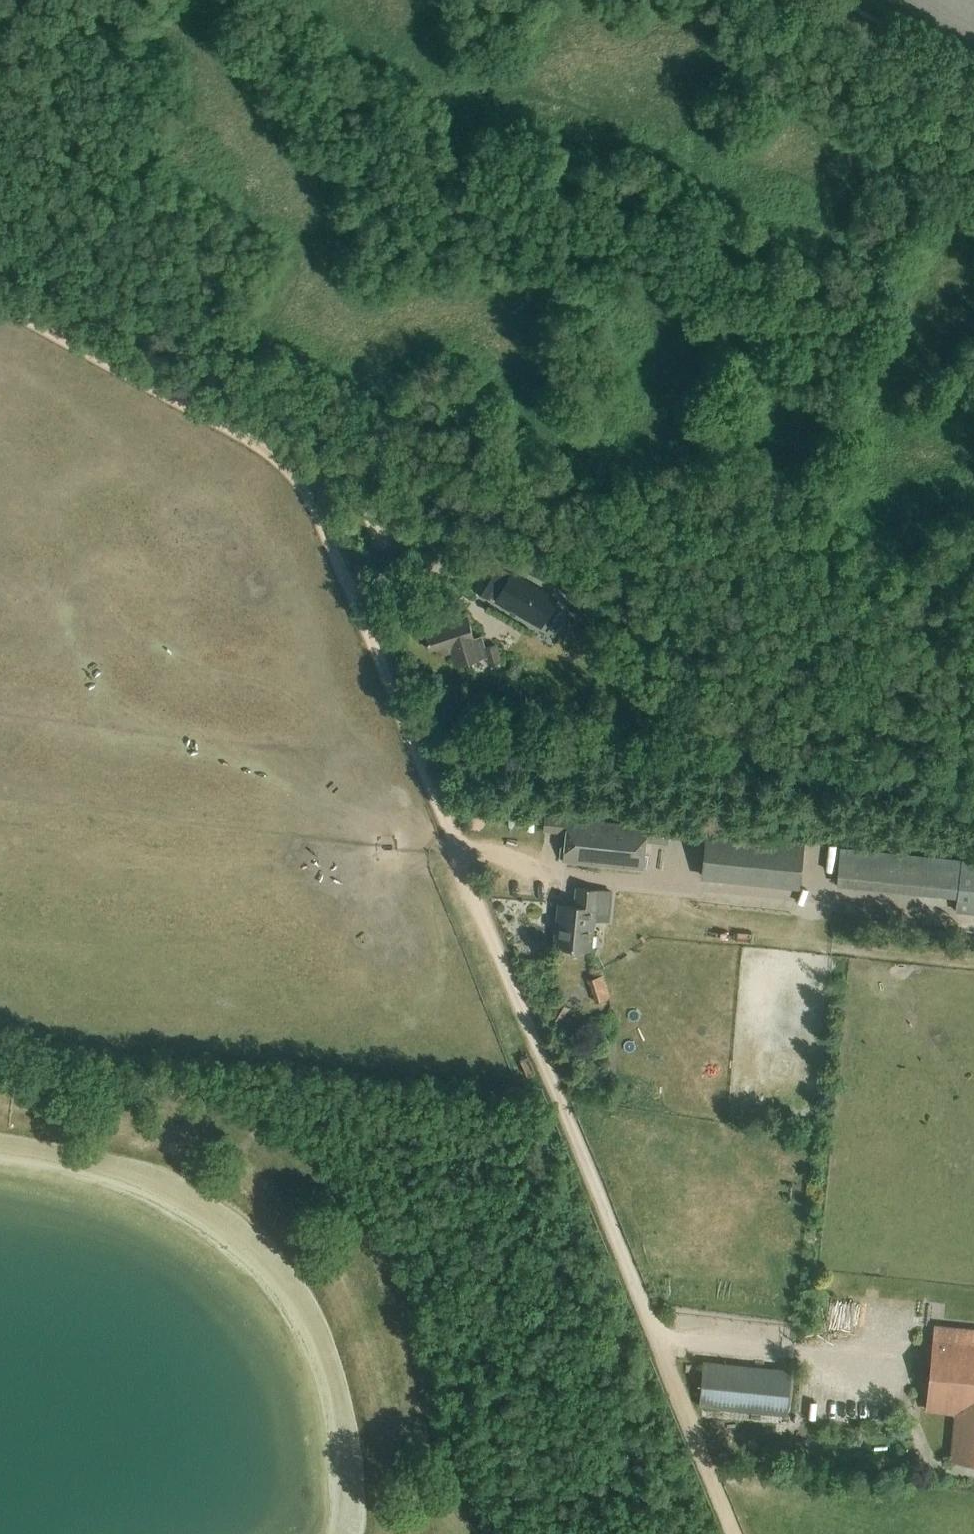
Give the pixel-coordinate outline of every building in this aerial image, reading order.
[(490,597),(491,596),(496,599),(496,600),(538,624),(554,596),(489,559),(473,588),(490,597)] [(482,637),(474,639),(467,616),(427,629),(429,633),(425,634),(430,649),(436,647),(438,655),(453,650),(457,665),(487,655),(489,662),(501,659),(496,644),(485,648),(482,637)] [(544,829),(567,831),(564,860),(643,868),(645,840),(668,842),(669,828),(646,826),(545,816),(544,829)] [(799,887),(803,848),(706,838),(703,876),(799,887)] [(842,848),(838,885),(960,898),(959,913),(973,915),(973,863),(842,848)] [(591,949),(594,919),(610,920),(612,890),(601,889),(577,887),(575,904),(559,903),(555,945),(591,949)] [(604,974),(588,979),(589,981),(596,1002),(611,997),(604,974)] [(934,1322),(926,1409),(954,1412),(949,1459),(973,1462),(973,1326),(934,1322)] [(698,1406),(785,1415),(789,1371),(703,1362),(698,1406)]
